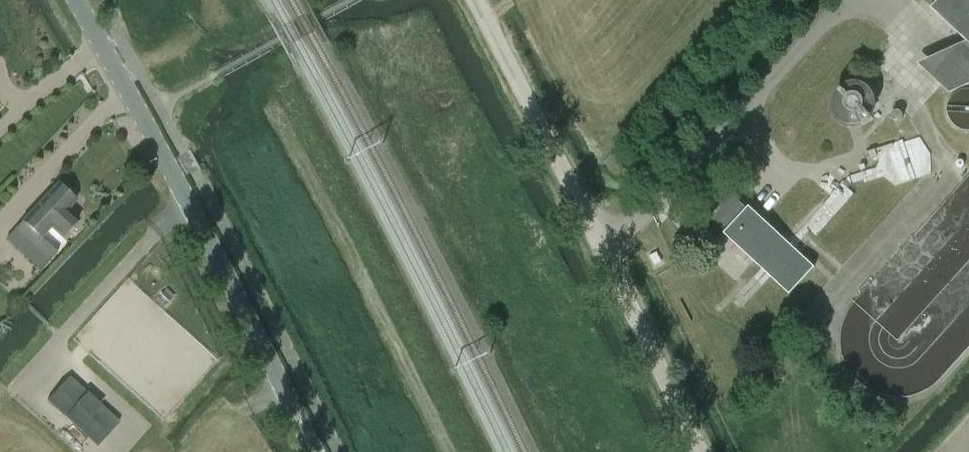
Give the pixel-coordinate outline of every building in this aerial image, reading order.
[(918,63),(950,93),(968,85),(968,0),(938,0),(931,8),(966,41),(918,63)] [(833,97),(832,102),(832,106),(833,110),(835,113),(838,118),(840,120),(843,122),(848,124),(850,125),(854,126),(856,126),(862,124),(864,127),(872,122),(868,119),(872,116),(874,113),(876,109),(876,104),(876,101),(876,97),(875,95),(873,92),(871,88),(866,85),(861,82),(857,81),(852,81),(847,82),(843,84),(840,86),(836,89),(834,93),(833,97)] [(887,146),(900,183),(935,171),(922,134),(887,146)] [(59,184),(16,230),(49,261),(58,252),(52,247),(43,238),(52,228),(61,237),(78,220),(67,209),(76,200),(59,184)] [(732,194),(712,216),(727,230),(725,233),(790,293),(815,267),(750,206),(748,208),(732,194)] [(70,376),(48,401),(97,446),(120,422),(70,376)]
